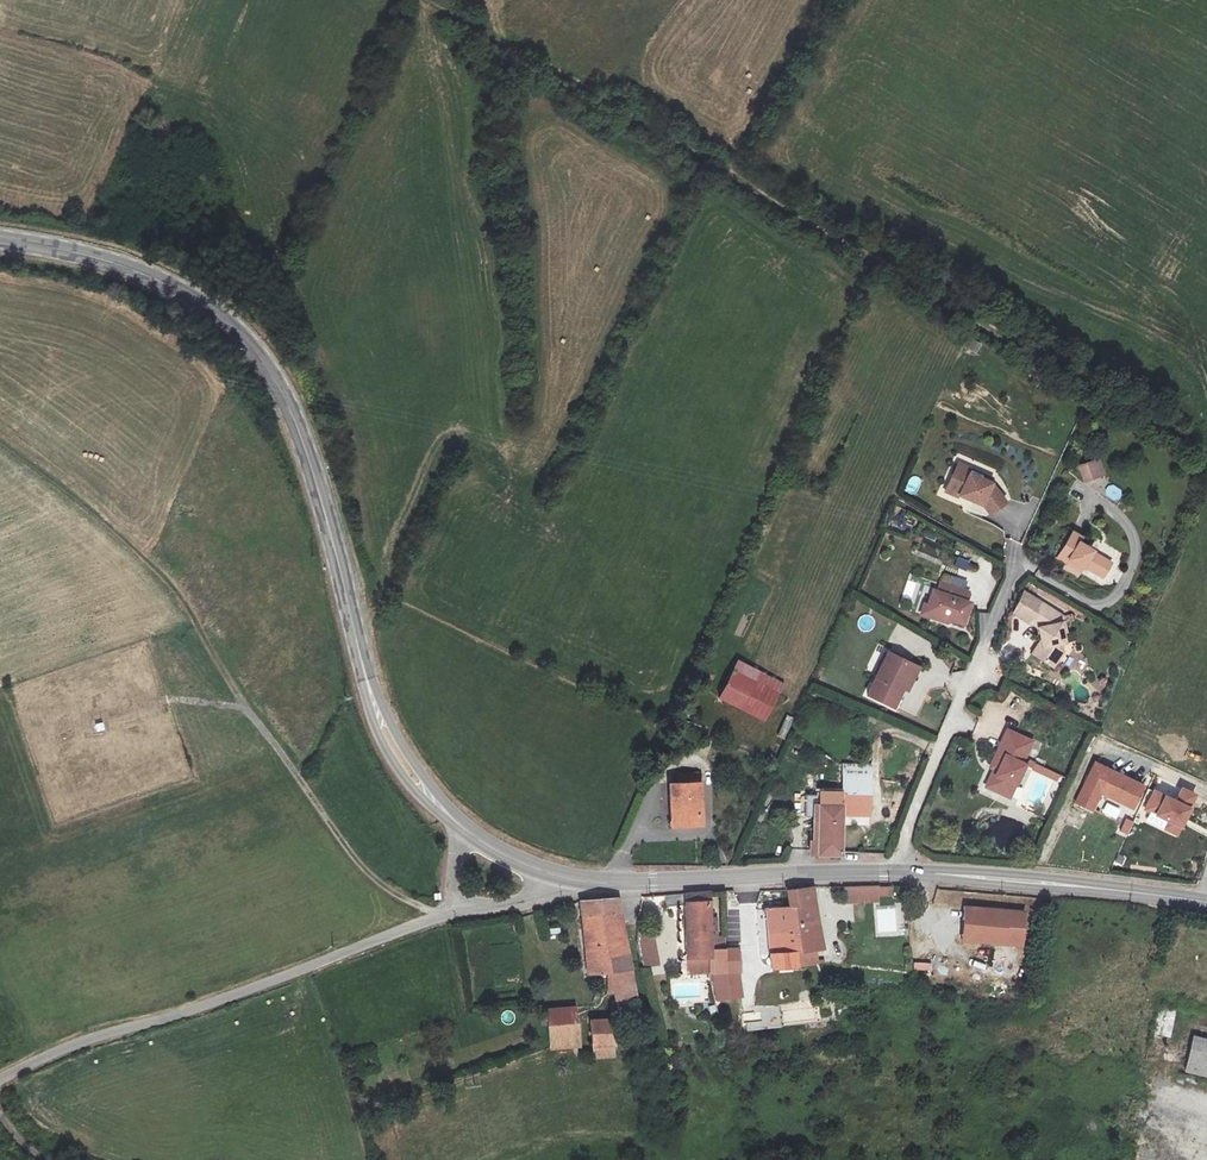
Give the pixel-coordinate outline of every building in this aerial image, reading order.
[(971,340),(967,349),(976,353),(980,344),(971,340)] [(1100,458),(1081,465),(1087,480),(1105,473),(1100,458)] [(960,459),(951,482),(965,488),(962,494),(984,504),(993,512),(1010,499),(996,483),(997,480),(971,470),(973,464),(960,459)] [(960,499),(962,494),(965,488),(951,482),(947,493),(960,499)] [(898,528),(907,512),(897,506),(888,522),(898,528)] [(1060,557),(1074,565),(1077,559),(1110,578),(1117,564),(1100,555),(1103,551),(1086,541),(1089,536),(1075,529),(1060,557)] [(922,542),(916,553),(932,561),(938,550),(922,542)] [(954,567),(967,571),(970,561),(956,558),(954,567)] [(1107,583),(1110,578),(1077,559),(1074,565),(1107,583)] [(967,625),(976,596),(962,592),(963,588),(941,582),(936,594),(921,588),(918,599),(922,605),(919,615),(933,619),(941,613),(946,624),(956,627),(957,622),(967,625)] [(1042,658),(1062,670),(1070,653),(1065,637),(1072,636),(1066,613),(1024,591),(1012,613),(1042,631),(1045,639),(1047,649),(1042,658)] [(1036,655),(1042,658),(1047,649),(1045,639),(1036,655)] [(900,705),(908,688),(919,665),(889,650),(870,692),(900,705)] [(768,716),(783,687),(738,664),(723,693),(768,716)] [(925,667),(919,665),(908,688),(914,690),(925,667)] [(786,739),(791,717),(784,716),(779,737),(786,739)] [(105,723),(98,726),(100,733),(107,731),(105,723)] [(991,768),(996,770),(1003,773),(999,779),(1004,782),(1000,790),(1013,796),(1029,763),(1024,760),(1032,742),(1014,733),(1004,754),(999,752),(991,768)] [(1131,809),(1142,784),(1107,768),(1095,792),(1131,809)] [(1003,773),(996,770),(989,784),(1000,790),(1004,782),(999,779),(1003,773)] [(872,808),(873,775),(845,773),(844,786),(813,785),(813,810),(821,810),(819,854),(845,855),(847,807),(872,808)] [(707,824),(704,782),(672,784),(674,825),(707,824)] [(1174,835),(1188,806),(1155,791),(1146,811),(1161,818),(1157,826),(1174,835)] [(1105,802),(1100,813),(1115,820),(1120,809),(1105,802)] [(1116,832),(1126,837),(1135,820),(1125,815),(1116,832)] [(887,831),(874,831),(874,839),(888,838),(887,831)] [(816,918),(822,917),(817,887),(790,891),(791,907),(796,950),(820,947),(816,918)] [(881,887),(845,887),(846,903),(881,902),(881,887)] [(690,941),(715,939),(712,894),(693,895),(667,895),(668,910),(679,910),(689,911),(690,941)] [(658,911),(661,899),(644,896),(641,908),(658,911)] [(620,994),(626,1020),(645,1017),(642,999),(617,898),(585,902),(592,974),(612,971),(616,995),(620,994)] [(775,968),(799,966),(796,950),(791,907),(767,909),(775,968)] [(896,907),(874,908),(875,937),(904,935),(903,922),(896,922),(896,907)] [(1026,912),(968,907),(965,940),(1023,945),(1026,912)] [(826,947),(822,917),(816,918),(820,947),(826,947)] [(656,934),(639,935),(642,966),(658,965),(656,934)] [(715,939),(690,941),(691,959),(714,957),(714,952),(716,952),(715,939)] [(796,950),(799,966),(822,964),(820,947),(796,950)] [(715,973),(734,971),(739,970),(738,952),(716,952),(714,952),(714,957),(715,973)] [(722,1000),(738,998),(734,971),(715,973),(715,977),(717,977),(722,1000)] [(546,1009),(548,1052),(580,1050),(578,1007),(546,1009)] [(1171,1038),(1176,1010),(1162,1007),(1157,1035),(1171,1038)] [(595,1045),(615,1044),(614,1020),(594,1021),(595,1045)] [(1192,1035),(1183,1070),(1206,1076),(1206,1038),(1192,1035)]
